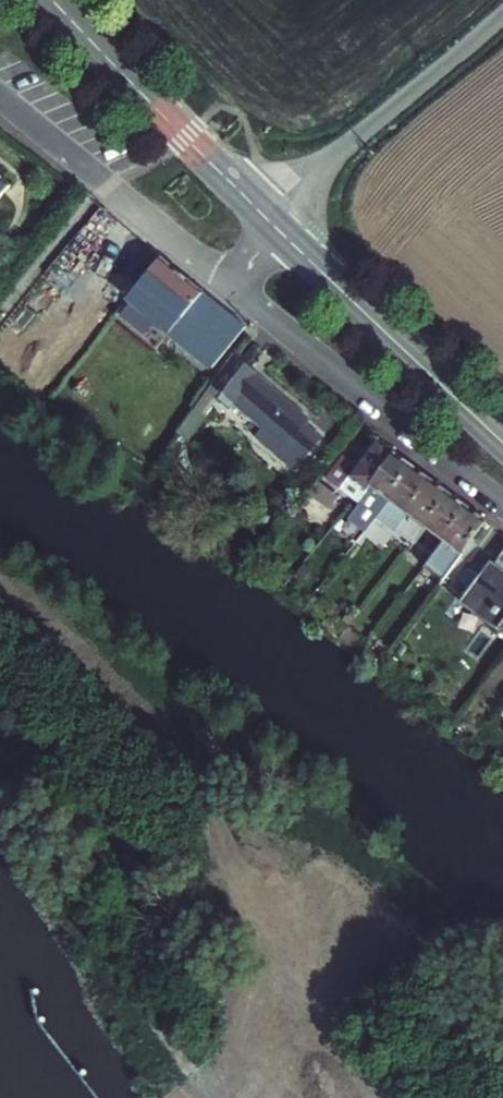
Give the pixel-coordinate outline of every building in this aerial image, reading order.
[(11,185),(0,176),(0,198),(11,185)] [(246,326),(162,259),(128,300),(135,304),(131,311),(147,323),(152,318),(212,368),(246,326)] [(223,393),(219,399),(229,408),(234,402),(265,429),(284,443),(303,424),(307,420),(233,355),(212,383),(223,393)] [(207,415),(219,399),(223,393),(212,383),(195,406),(207,415)] [(188,441),(207,415),(195,406),(176,433),(188,441)] [(321,439),(303,424),(284,443),(265,429),(258,437),(295,469),(321,439)] [(359,466),(342,455),(326,478),(358,501),(395,453),(377,439),(359,466)] [(358,501),(378,516),(415,468),(395,453),(358,501)] [(415,468),(378,516),(395,529),(432,480),(415,468)] [(432,480),(395,529),(414,544),(451,494),(432,480)] [(341,497),(318,481),(308,494),(331,510),(341,497)] [(414,544),(430,557),(468,507),(451,494),(414,544)] [(422,571),(441,585),(487,521),(468,507),(430,557),(422,571)] [(491,560),(481,573),(467,563),(455,579),(469,590),(463,598),(498,623),(495,627),(502,632),(502,633),(502,569),(491,560)] [(501,634),(502,632),(495,627),(498,623),(463,598),(459,603),(501,634)]
